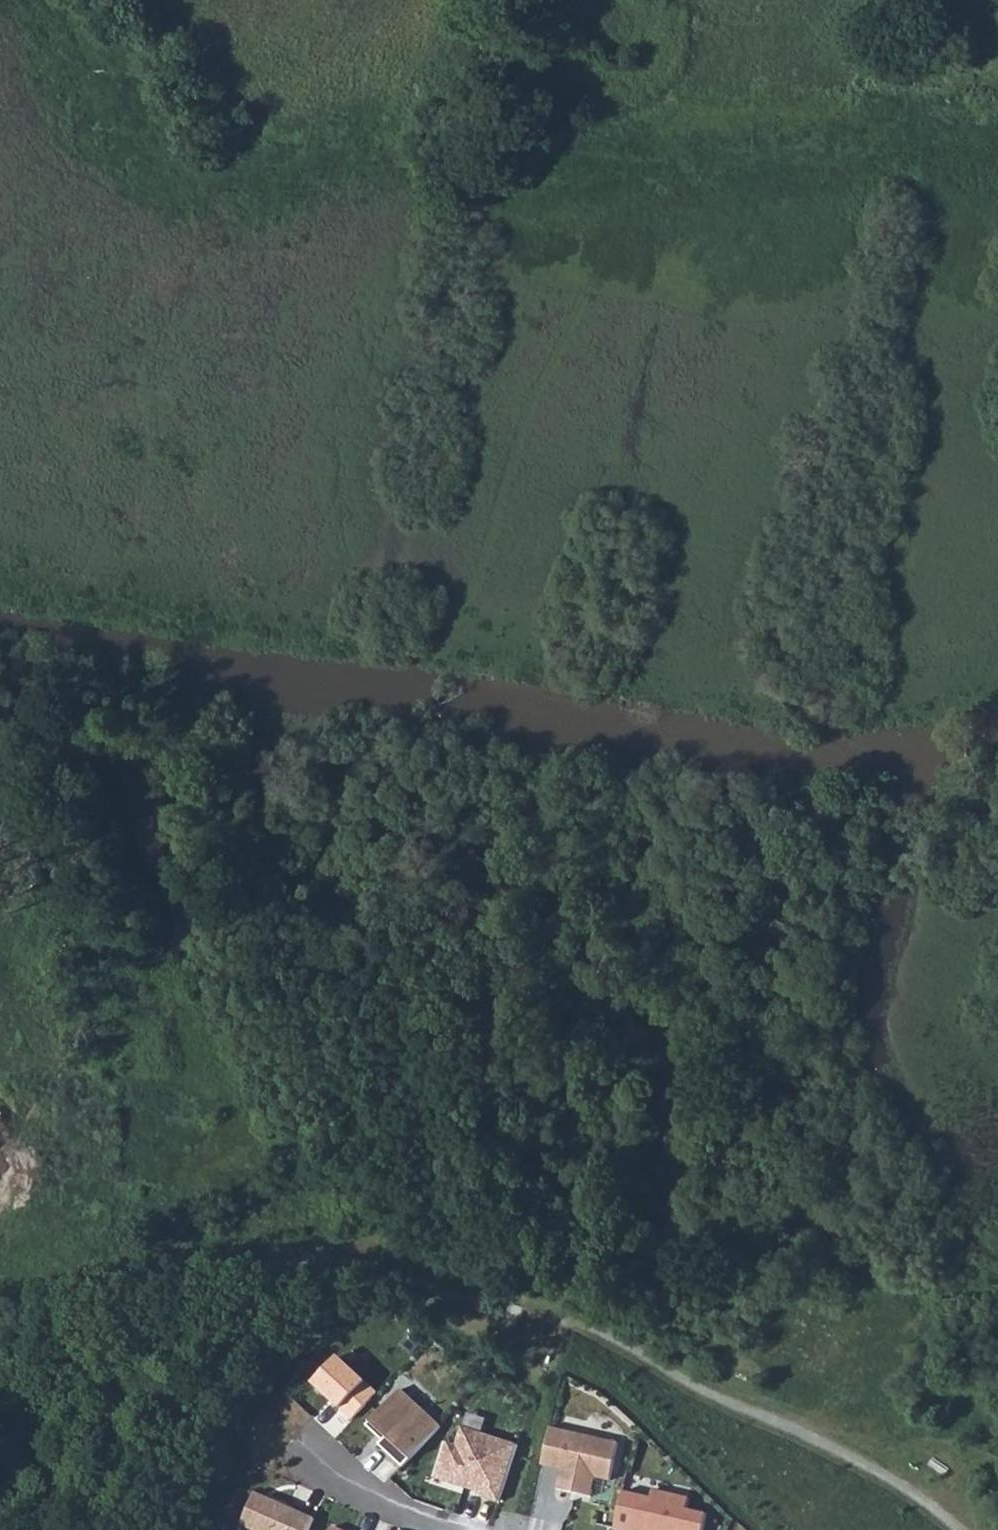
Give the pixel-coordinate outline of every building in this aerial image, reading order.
[(314,1385),(351,1420),(377,1392),(340,1357),(314,1385)] [(401,1389),(367,1425),(379,1436),(382,1433),(388,1438),(380,1445),(403,1467),(441,1427),(401,1389)] [(619,1443),(550,1427),(541,1466),(562,1471),(558,1489),(590,1497),(594,1478),(610,1482),(619,1443)] [(479,1495),(498,1501),(516,1446),(461,1428),(456,1445),(446,1442),(439,1465),(449,1468),(445,1481),(465,1488),(467,1483),(481,1488),(479,1495)] [(638,1495),(630,1529),(704,1529),(707,1515),(687,1511),(689,1499),(654,1491),(653,1498),(638,1495)] [(638,1495),(623,1492),(615,1529),(630,1529),(638,1495)] [(254,1493),(240,1525),(251,1529),(309,1529),(313,1519),(254,1493)]
